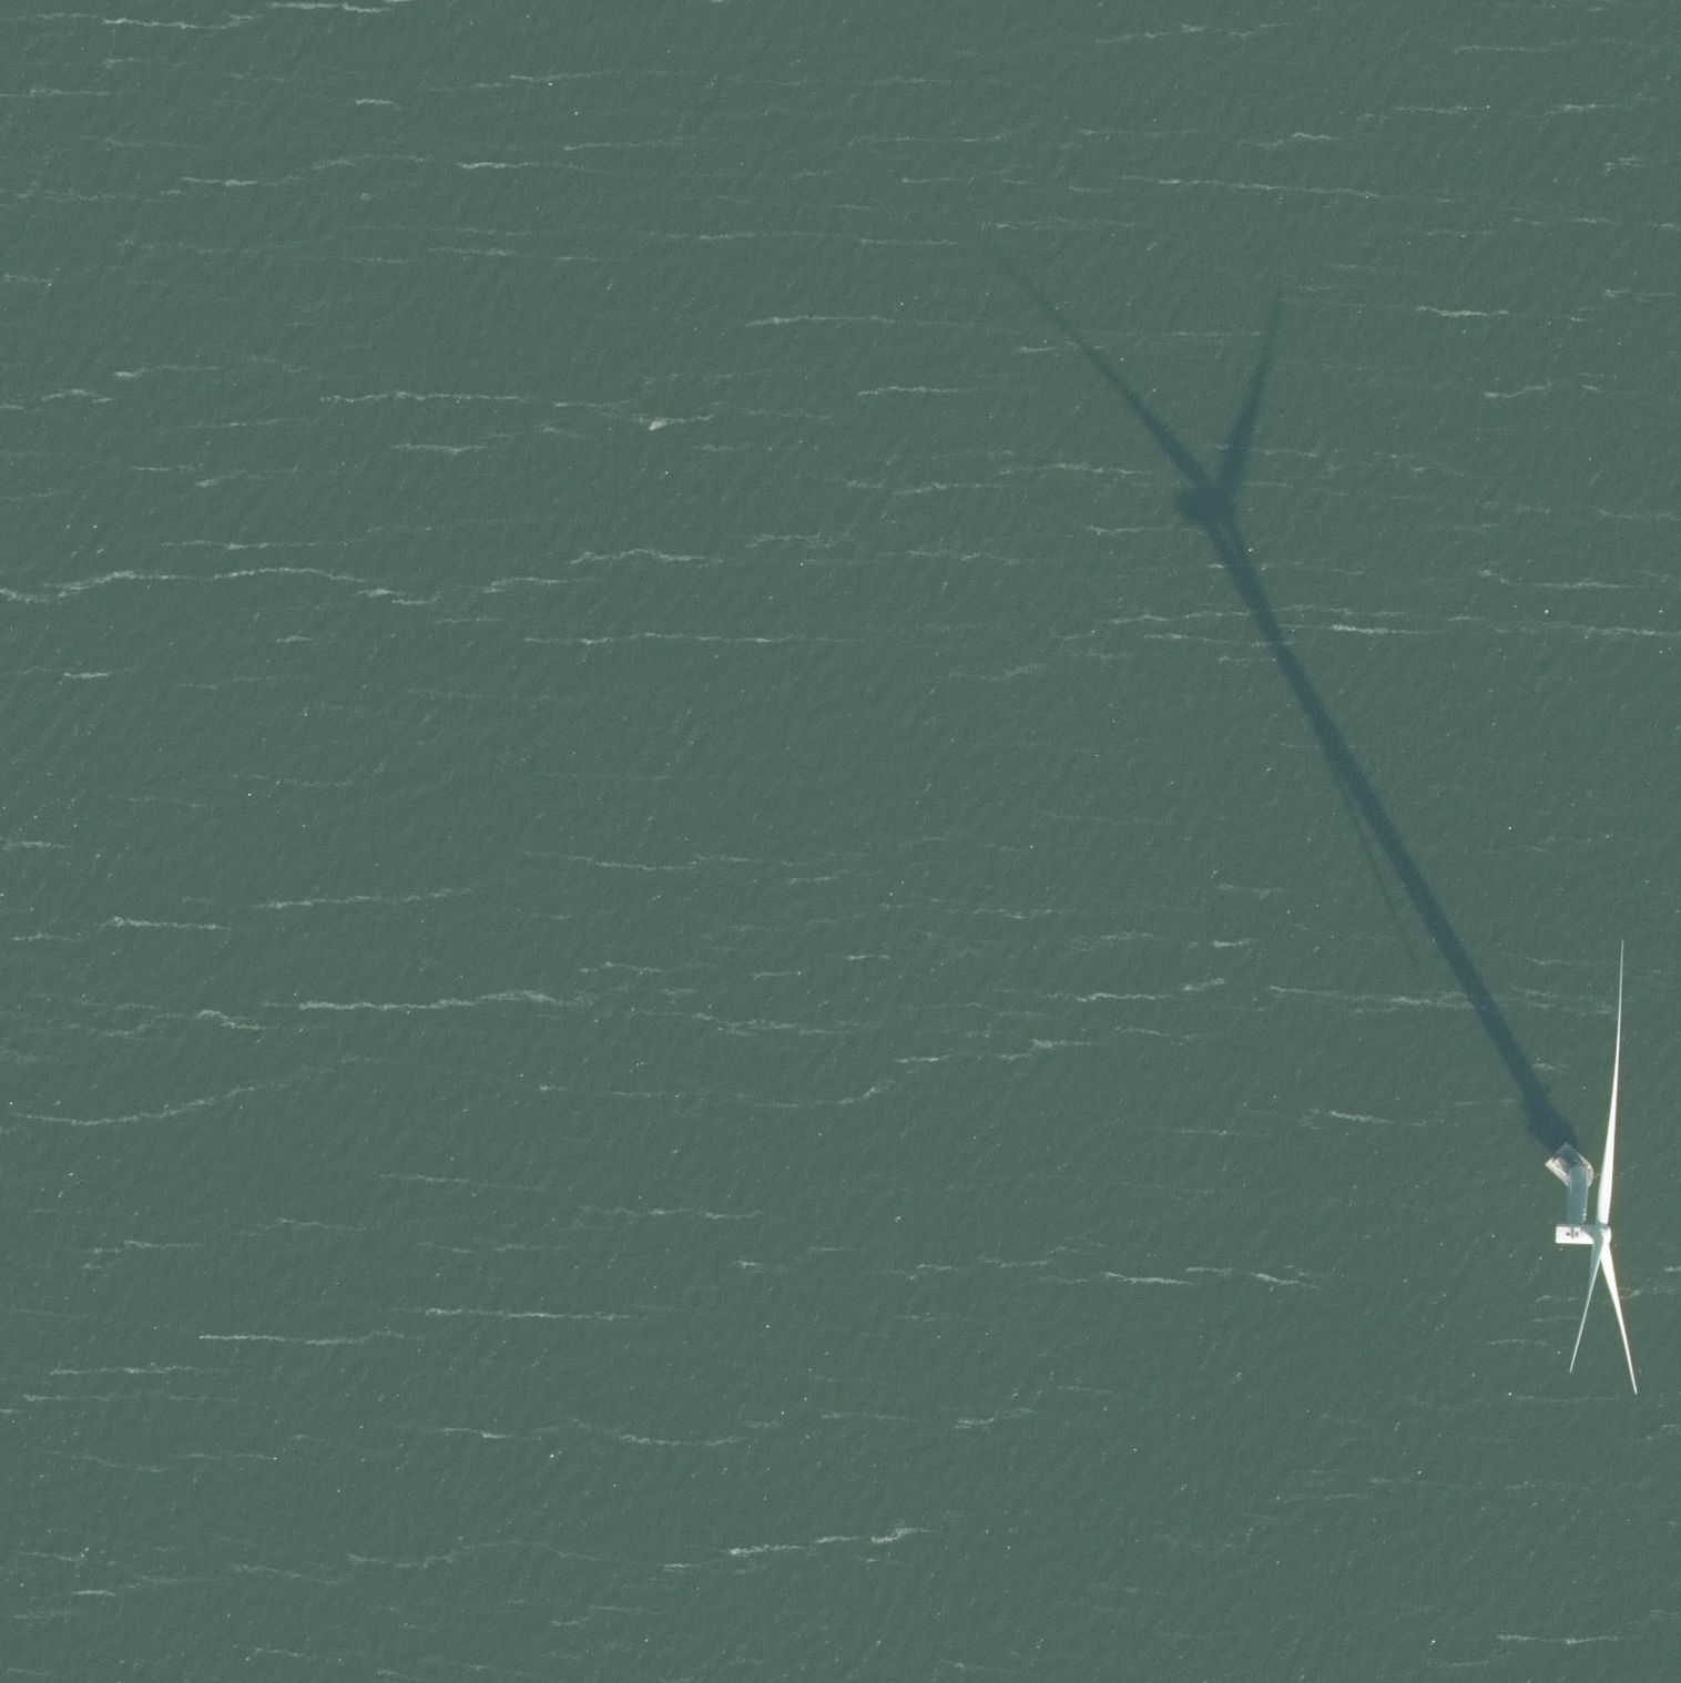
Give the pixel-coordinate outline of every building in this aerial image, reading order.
[(1566,1168),(1566,1172),(1566,1176),(1569,1179),(1572,1181),(1576,1182),(1580,1181),(1583,1179),(1585,1176),(1586,1172),(1585,1168),(1583,1165),(1580,1163),(1576,1162),(1572,1163),(1569,1165),(1566,1168)]
